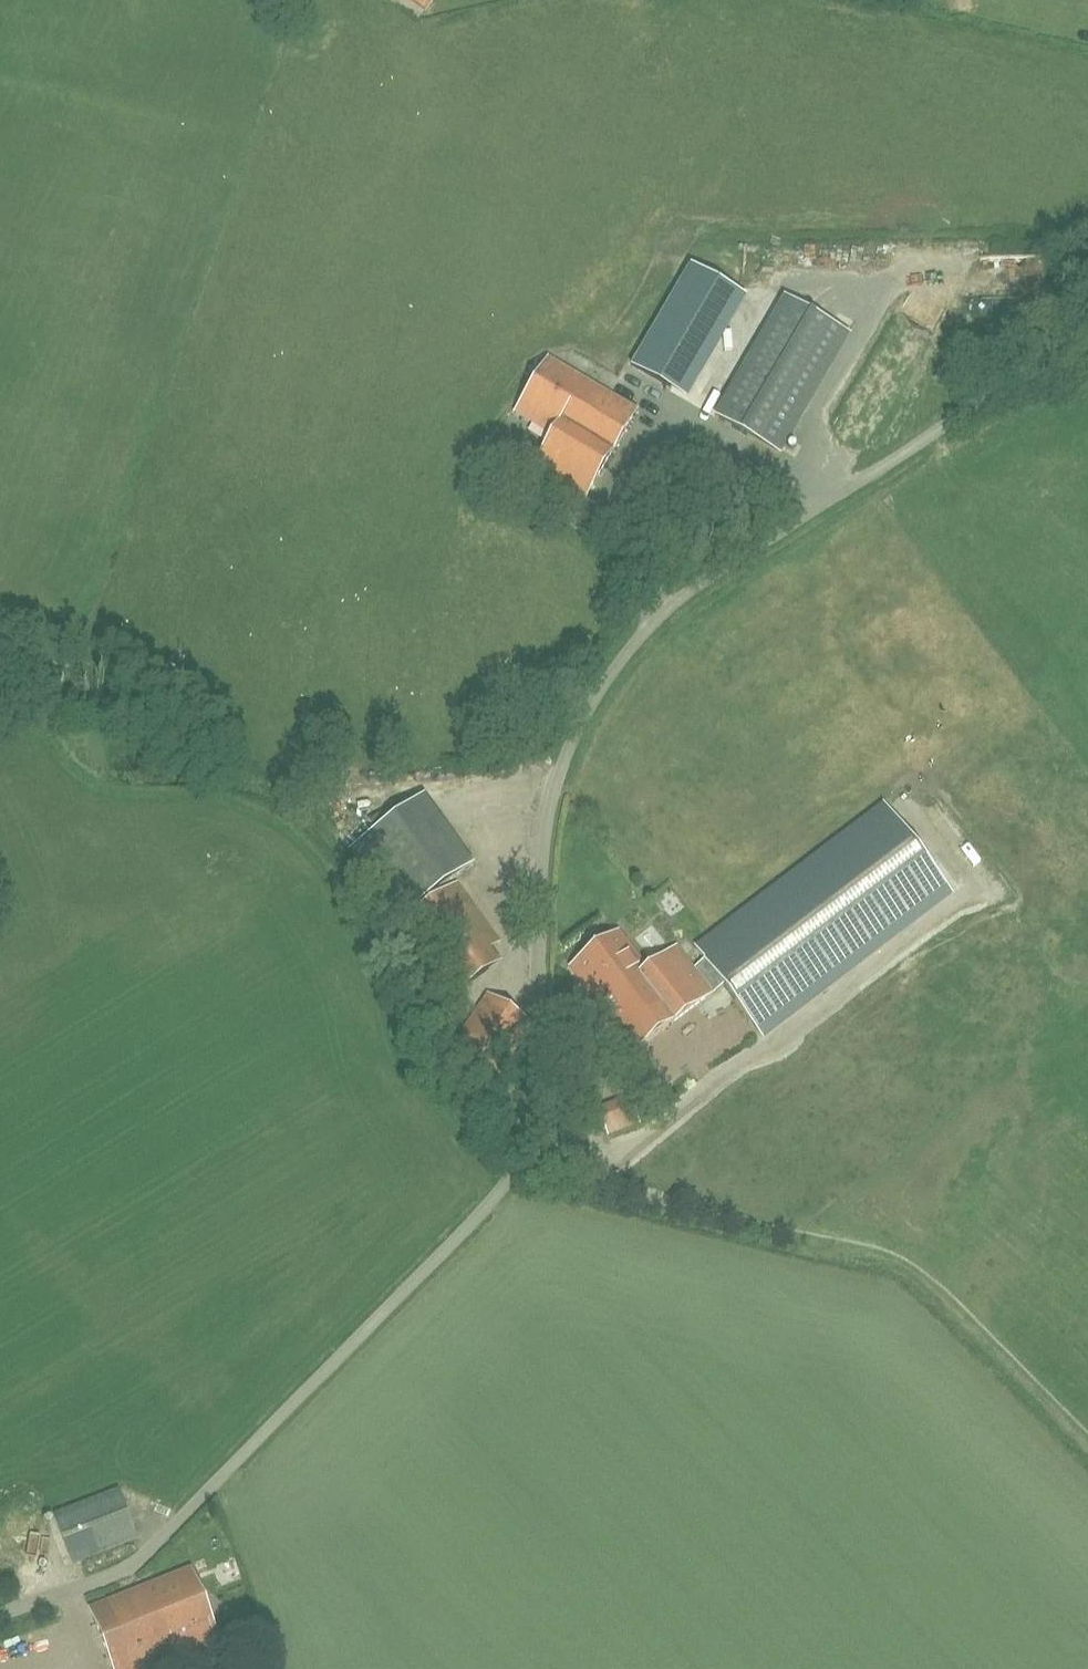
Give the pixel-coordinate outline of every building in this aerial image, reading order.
[(425,11),(433,0),(411,0),(425,11)] [(965,5),(964,0),(937,0),(940,11),(965,5)] [(716,418),(778,454),(848,335),(786,299),(716,418)] [(671,391),(681,373),(642,350),(632,368),(671,391)] [(584,496),(635,411),(547,358),(514,413),(550,435),(533,465),(584,496)] [(400,917),(473,865),(462,850),(461,850),(424,797),(352,849),(400,917)] [(712,994),(724,984),(765,1037),(951,894),(884,808),(699,950),(705,959),(694,969),(677,947),(646,971),(618,933),(570,967),(633,1054),(714,995),(712,994)] [(488,996),(441,1066),(485,1096),(525,1037),(520,1033),(527,1022),(488,996)] [(630,1096),(597,1108),(607,1137),(640,1126),(630,1096)] [(931,1174),(942,1181),(954,1160),(943,1154),(931,1174)] [(72,1563),(136,1538),(118,1491),(54,1515),(72,1563)] [(220,1647),(191,1571),(90,1609),(113,1668),(161,1668),(220,1647)]
